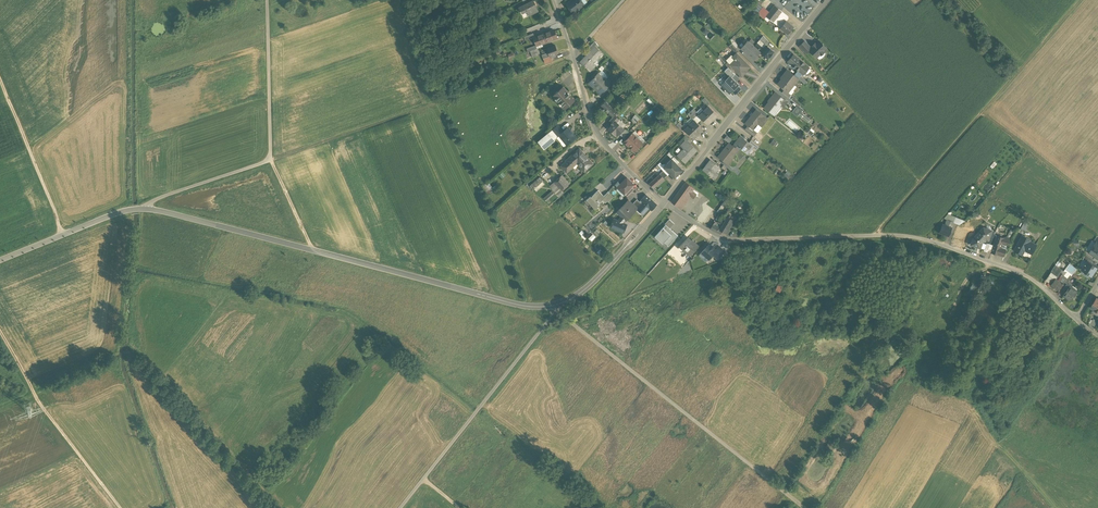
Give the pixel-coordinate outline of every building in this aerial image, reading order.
[(524,5),(520,7),(523,12),(526,10),(529,15),(538,11),(532,0),(524,5)] [(566,4),(573,13),(583,5),(580,2),(582,1),(581,0),(572,0),(566,4)] [(782,11),(775,5),(769,12),(766,16),(769,19),(773,22),(781,11),(782,11)] [(523,12),(520,7),(518,8),(523,18),(529,15),(526,10),(523,12)] [(769,12),(763,7),(758,13),(764,19),(766,16),(769,12)] [(781,11),(773,22),(780,28),(786,21),(788,18),(788,16),(781,11)] [(786,21),(780,28),(784,31),(784,30),(786,32),(787,34),(793,27),(786,21)] [(553,29),(544,33),(547,41),(556,38),(553,29)] [(544,33),(534,36),(534,37),(537,45),(547,41),(544,33)] [(769,42),(763,36),(759,40),(766,45),(769,42)] [(749,42),(748,40),(742,48),(754,59),(760,52),(754,46),(756,44),(751,40),(749,42)] [(595,41),(589,47),(591,50),(594,47),(595,48),(598,45),(595,41)] [(811,48),(804,41),(799,46),(806,53),(810,50),(809,50),(811,48)] [(819,41),(816,44),(815,43),(812,46),(813,46),(811,48),(809,50),(810,50),(816,57),(817,57),(820,54),(821,55),(824,51),(823,51),(826,48),(819,41)] [(736,48),(731,43),(729,46),(736,53),(737,53),(739,51),(736,48)] [(764,48),(757,43),(756,44),(754,46),(760,52),(764,48)] [(555,45),(547,48),(548,52),(549,56),(551,56),(551,57),(555,56),(555,54),(558,53),(555,45)] [(773,51),(766,45),(764,48),(760,52),(768,58),(773,51)] [(595,48),(594,47),(591,50),(584,58),(585,58),(581,62),(584,66),(586,63),(592,69),(595,65),(593,63),(602,54),(595,48)] [(537,48),(530,51),(532,57),(540,54),(538,48),(537,48)] [(749,66),(737,53),(736,53),(733,57),(735,59),(730,64),(735,69),(741,76),(744,73),(744,72),(749,66)] [(800,60),(793,54),(788,61),(795,67),(800,60)] [(807,66),(800,60),(795,67),(802,72),(807,66)] [(730,64),(728,61),(725,64),(728,67),(733,72),(735,69),(730,64)] [(733,72),(728,67),(724,70),(729,75),(731,77),(735,74),(733,72)] [(794,75),(787,70),(781,77),(782,78),(778,84),(784,89),(786,91),(787,90),(792,84),(793,85),(798,78),(794,75)] [(801,76),(796,72),(794,75),(798,78),(805,84),(807,82),(801,76)] [(610,84),(599,73),(595,77),(595,76),(594,77),(595,77),(590,83),(600,93),(600,94),(602,96),(607,91),(605,88),(610,84)] [(738,85),(730,77),(726,80),(726,81),(722,85),(730,93),(732,90),(738,85)] [(573,98),(565,89),(564,89),(562,87),(554,95),(565,108),(574,100),(572,98),(573,98)] [(786,91),(784,89),(782,92),(789,98),(791,94),(787,90),(786,91)] [(787,102),(775,92),(768,101),(769,101),(765,107),(775,116),(787,102)] [(710,103),(705,97),(702,100),(707,106),(710,103)] [(615,105),(608,98),(599,107),(606,114),(608,112),(613,107),(615,105)] [(803,109),(797,105),(791,112),(797,116),(803,109)] [(717,115),(709,106),(699,115),(708,124),(717,115)] [(613,107),(608,112),(613,117),(614,115),(618,111),(613,107)] [(699,114),(693,108),(687,114),(693,119),(699,114)] [(767,118),(756,109),(745,123),(748,125),(753,129),(757,124),(761,126),(767,118)] [(801,112),(798,115),(808,123),(811,120),(801,112)] [(694,120),(685,129),(693,138),(703,129),(694,120)] [(616,121),(614,123),(611,123),(611,125),(608,129),(614,134),(616,132),(618,134),(624,129),(617,122),(616,121)] [(684,128),(679,122),(676,125),(681,130),(684,128)] [(558,125),(553,130),(558,136),(560,135),(563,131),(558,125)] [(753,129),(748,125),(745,129),(754,135),(757,132),(753,129)] [(847,128),(842,125),(838,130),(842,134),(847,128)] [(563,131),(560,135),(567,144),(575,137),(568,128),(563,131)] [(549,133),(539,142),(544,149),(554,140),(549,133)] [(626,139),(624,142),(629,147),(637,138),(633,133),(632,133),(631,134),(626,139)] [(691,141),(686,135),(683,138),(685,141),(685,140),(689,144),(691,141)] [(749,142),(741,136),(735,143),(735,144),(733,146),(738,150),(740,147),(745,152),(748,148),(750,149),(750,148),(752,146),(753,145),(749,142)] [(637,138),(629,147),(634,152),(640,146),(643,143),(642,143),(637,138)] [(692,146),(689,144),(685,140),(685,141),(681,145),(684,147),(677,155),(685,163),(692,156),(691,155),(696,150),(691,146),(692,146)] [(759,146),(751,140),(749,142),(753,145),(752,146),(757,149),(759,146)] [(733,146),(729,143),(718,156),(728,164),(734,157),(733,156),(738,150),(733,146)] [(592,164),(579,149),(566,160),(567,161),(572,167),(572,166),(572,165),(576,162),(582,169),(585,167),(586,169),(592,164)] [(672,159),(667,164),(668,165),(665,168),(664,167),(670,173),(674,178),(682,170),(677,164),(672,159)] [(720,167),(710,160),(703,170),(712,177),(720,167)] [(567,161),(561,166),(566,171),(572,167),(567,161)] [(670,173),(664,167),(663,166),(660,168),(663,171),(667,175),(670,173)] [(654,173),(646,181),(649,184),(657,176),(654,173)] [(657,176),(649,184),(653,188),(664,178),(660,174),(657,176)] [(568,185),(560,176),(555,181),(562,190),(568,185)] [(634,184),(627,178),(625,179),(621,184),(618,187),(625,194),(634,184)] [(543,181),(534,189),(537,193),(538,192),(540,194),(548,188),(543,181)] [(694,188),(686,182),(671,201),(682,209),(691,196),(694,198),(697,194),(692,191),(694,188)] [(562,194),(556,187),(552,190),(559,197),(562,194)] [(634,190),(631,187),(625,194),(628,196),(634,190)] [(603,196),(598,190),(591,197),(590,196),(586,200),(595,209),(599,206),(596,203),(598,202),(599,202),(599,201),(603,197),(603,196)] [(603,196),(603,197),(608,202),(613,197),(608,192),(603,196)] [(557,198),(555,195),(547,202),(550,205),(557,198)] [(656,205),(645,195),(639,202),(641,204),(637,208),(643,213),(648,207),(652,210),(656,205)] [(632,204),(631,205),(636,210),(637,208),(641,204),(639,202),(636,199),(632,204)] [(622,216),(626,220),(636,210),(631,205),(632,204),(628,200),(619,210),(623,215),(622,216)] [(723,217),(721,216),(718,221),(723,225),(726,220),(723,217)] [(723,225),(721,228),(723,229),(722,231),(726,233),(733,221),(728,217),(726,220),(723,225)] [(623,223),(618,221),(614,219),(611,226),(623,232),(627,225),(623,223)] [(665,224),(666,225),(670,228),(674,223),(669,219),(665,224)] [(953,222),(947,219),(945,224),(947,224),(947,225),(951,227),(953,222)] [(1029,225),(1024,223),(1020,229),(1025,231),(1029,225)] [(715,225),(713,224),(710,229),(721,234),(722,231),(723,229),(721,228),(715,225)] [(947,225),(942,224),(939,232),(948,235),(951,227),(947,225)] [(664,236),(667,239),(664,242),(668,246),(678,236),(670,228),(666,225),(655,237),(659,241),(664,236)] [(991,231),(983,228),(973,239),(971,245),(978,247),(980,242),(985,237),(988,238),(991,231)] [(1010,240),(996,235),(994,242),(1001,244),(1001,243),(1007,245),(1008,245),(1009,246),(1010,240)] [(1030,239),(1022,235),(1014,250),(1021,254),(1024,249),(1027,250),(1027,251),(1032,254),(1037,245),(1029,241),(1030,239)] [(694,243),(688,237),(681,245),(685,249),(684,250),(684,251),(690,255),(698,246),(695,242),(694,243)] [(1001,244),(994,242),(991,252),(998,254),(1000,247),(1001,244)] [(711,244),(710,246),(709,244),(702,252),(708,258),(712,254),(716,250),(715,250),(713,248),(714,247),(711,244)] [(718,247),(715,250),(716,250),(712,254),(717,259),(724,252),(718,247)] [(708,258),(702,252),(699,255),(706,261),(708,258)] [(1094,259),(1086,254),(1083,259),(1086,262),(1088,260),(1092,263),(1094,259)] [(1081,269),(1092,277),(1097,268),(1097,267),(1092,263),(1088,260),(1086,262),(1081,269)] [(1062,270),(1056,265),(1051,272),(1056,277),(1062,270)] [(1066,273),(1062,270),(1056,277),(1050,285),(1058,290),(1063,284),(1064,284),(1063,283),(1064,282),(1068,278),(1064,275),(1066,273)] [(1073,276),(1067,272),(1066,273),(1064,275),(1068,278),(1064,282),(1067,284),(1068,282),(1073,276)] [(983,284),(978,282),(966,302),(971,305),(983,284)] [(1067,284),(1062,290),(1066,292),(1070,286),(1071,286),(1072,285),(1068,282),(1067,284)] [(782,286),(777,284),(773,292),(778,294),(782,286)] [(1071,286),(1070,286),(1066,292),(1064,295),(1070,300),(1073,298),(1075,298),(1076,297),(1075,295),(1076,293),(1074,291),(1075,290),(1071,286)] [(592,304),(587,295),(578,301),(584,309),(592,304)] [(1089,325),(1093,328),(1097,321),(1094,318),(1089,325)]
